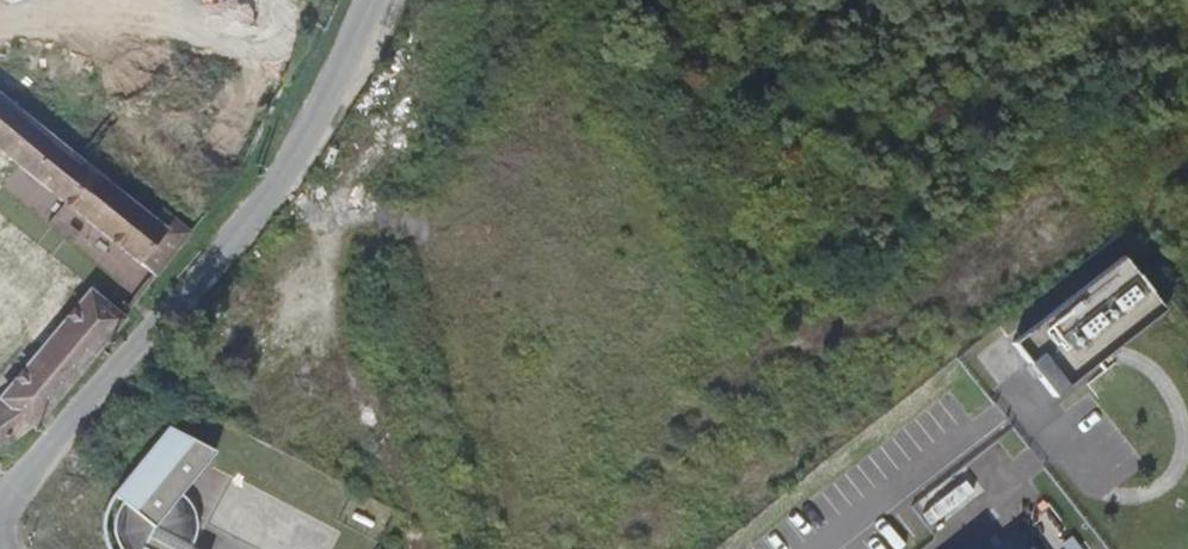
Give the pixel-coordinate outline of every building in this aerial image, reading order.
[(190,236),(0,79),(0,151),(151,275),(155,279),(190,236)] [(1157,314),(1115,259),(1004,344),(1046,398),(1157,314)] [(6,447),(33,426),(118,324),(121,321),(88,293),(1,398),(0,399),(0,447),(6,447)] [(204,520),(192,493),(213,464),(165,429),(116,490),(124,495),(115,515),(112,531),(116,548),(117,548),(188,548),(204,520)] [(204,520),(188,548),(225,548),(232,540),(204,520)]
